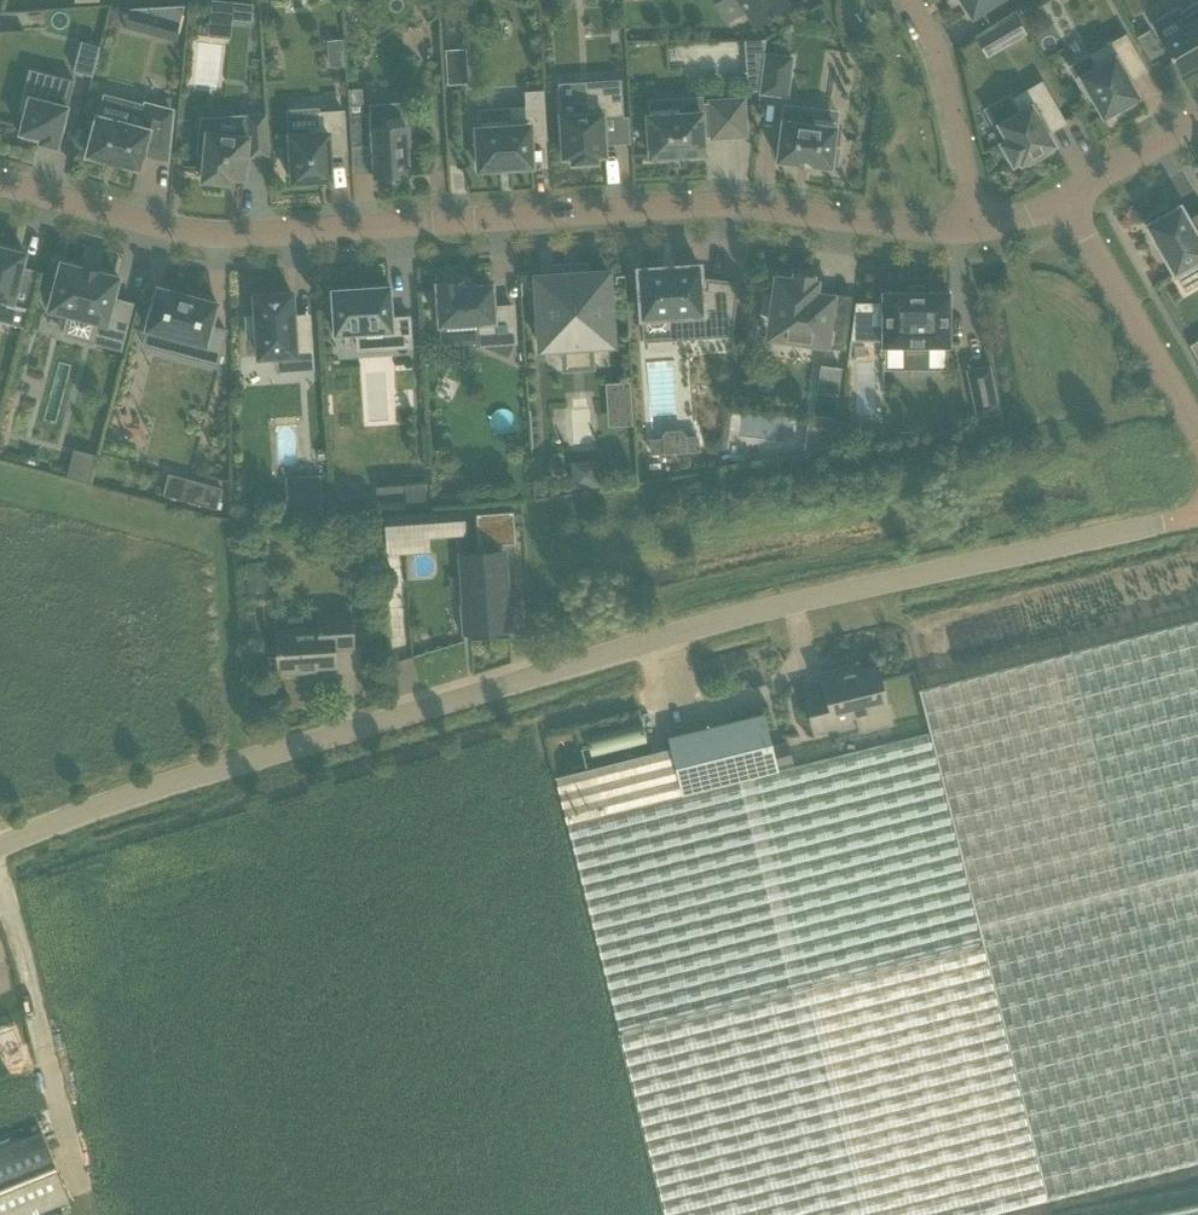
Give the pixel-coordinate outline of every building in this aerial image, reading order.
[(718,6),(726,19),(739,10),(733,0),(728,0),(718,6)] [(756,25),(789,4),(787,0),(740,0),(756,25)] [(961,1),(963,0),(972,15),(996,0),(961,0),(961,1)] [(1150,23),(1159,39),(1179,73),(1197,62),(1197,63),(1197,62),(1197,0),(1193,3),(1180,10),(1178,6),(1150,23)] [(233,3),(216,2),(214,16),(232,18),(233,3)] [(176,39),(185,3),(130,7),(130,8),(131,9),(132,7),(161,5),(154,31),(152,31),(152,33),(176,39)] [(1002,23),(1014,42),(1027,34),(1016,15),(1002,23)] [(1136,38),(1150,60),(1163,52),(1150,30),(1136,38)] [(1088,99),(1092,96),(1103,116),(1138,96),(1129,80),(1146,70),(1126,35),(1091,55),(1097,66),(1076,78),(1088,99)] [(327,67),(343,66),(342,39),(326,40),(327,67)] [(81,41),(74,70),(93,75),(100,45),(81,41)] [(462,48),(445,50),(446,67),(463,66),(462,48)] [(761,89),(761,92),(787,95),(792,57),(766,54),(763,75),(761,89)] [(763,75),(747,76),(748,90),(761,89),(763,75)] [(74,80),(62,77),(59,90),(52,88),(48,101),(29,96),(19,136),(40,141),(40,142),(57,146),(74,80)] [(584,82),(558,83),(560,115),(563,158),(571,157),(572,163),(597,161),(597,156),(605,155),(605,145),(603,118),(623,117),(621,79),(584,82)] [(1009,94),(983,109),(994,129),(999,126),(1007,139),(1000,143),(1013,165),(1019,161),(1021,164),(1026,161),(1028,165),(1043,156),(1041,152),(1054,145),(1048,133),(1067,122),(1043,81),(1036,85),(1012,99),(1009,94)] [(361,89),(348,90),(348,106),(362,105),(361,89)] [(532,166),(531,141),(547,139),(544,91),(526,93),(527,107),(506,109),(507,126),(476,128),(479,169),(499,168),(512,167),(532,166)] [(746,135),(744,98),(709,100),(709,102),(701,103),(701,98),(678,99),(679,114),(648,116),(650,156),(671,155),(671,157),(684,156),(684,154),(704,153),(703,137),(712,136),(712,138),(746,135)] [(362,114),(349,115),(351,146),(373,144),(375,171),(375,176),(408,174),(407,146),(410,146),(409,128),(405,128),(404,102),(370,105),(370,113),(362,114)] [(146,104),(143,116),(133,114),(130,124),(97,115),(87,154),(139,168),(143,153),(167,159),(172,111),(146,104)] [(782,119),(777,160),(797,162),(796,165),(799,165),(799,163),(808,164),(808,166),(810,166),(811,164),(830,167),(831,164),(837,165),(840,148),(833,147),(836,126),(805,122),(807,108),(784,105),(782,119)] [(290,135),(291,159),(285,159),(286,173),(292,173),(293,181),(331,179),(330,155),(346,153),(343,111),(318,113),(319,126),(309,127),(309,134),(290,135)] [(200,131),(198,153),(205,153),(202,180),(228,182),(229,176),(244,177),(246,157),(269,156),(266,113),(247,114),(247,115),(203,118),(201,131),(200,131)] [(1146,224),(1174,274),(1175,273),(1185,291),(1197,283),(1197,214),(1188,219),(1182,209),(1180,205),(1179,205),(1178,206),(1172,209),(1166,212),(1164,209),(1149,218),(1151,221),(1146,224)] [(24,327),(39,271),(22,267),(26,253),(0,246),(0,321),(24,327)] [(49,308),(68,313),(63,334),(93,342),(94,342),(121,349),(133,303),(113,298),(119,277),(98,272),(98,271),(82,266),(82,267),(61,262),(49,308)] [(640,269),(638,269),(638,271),(639,271),(642,316),(641,316),(641,318),(643,318),(644,341),(672,340),(731,335),(738,283),(707,279),(706,289),(701,289),(699,267),(700,267),(700,265),(697,265),(677,267),(677,266),(674,266),(674,267),(664,268),(664,267),(661,267),(661,268),(640,269)] [(560,275),(537,276),(538,300),(540,300),(542,324),(540,324),(541,349),(565,347),(564,341),(588,340),(589,346),(613,344),(611,320),(609,320),(607,296),(610,296),(608,272),(584,273),(584,276),(560,277),(560,275)] [(764,293),(761,313),(770,314),(769,318),(787,320),(785,341),(790,341),(828,346),(833,307),(834,295),(816,293),(818,281),(813,280),(814,276),(794,273),(793,278),(775,276),(773,294),(764,293)] [(436,283),(439,325),(481,322),(482,342),(482,343),(482,346),(507,357),(515,341),(512,306),(494,308),(492,284),(461,286),(461,281),(456,281),(452,278),(445,279),(442,282),(436,283)] [(147,330),(143,345),(177,354),(218,365),(227,331),(210,326),(217,301),(156,285),(144,329),(147,330)] [(334,289),(332,289),(332,292),(335,331),(334,331),(334,334),(337,334),(337,333),(382,330),(383,348),(411,346),(410,317),(391,318),(389,288),(390,288),(390,285),(387,286),(368,287),(368,286),(353,287),(353,288),(334,290),(334,289)] [(925,356),(925,346),(949,345),(949,292),(925,292),(925,291),(907,291),(907,292),(882,292),(882,346),(905,346),(905,356),(925,356)] [(256,316),(245,317),(246,337),(256,336),(258,360),(277,358),(313,356),(310,324),(294,325),(293,315),(291,292),(254,294),(256,316)] [(439,368),(438,352),(427,353),(428,369),(439,368)] [(821,365),(817,393),(838,396),(842,368),(821,365)] [(967,371),(977,416),(999,412),(989,366),(967,371)] [(629,382),(605,384),(608,426),(632,425),(629,382)] [(814,416),(809,451),(831,447),(835,419),(814,416)] [(699,451),(699,436),(685,436),(685,433),(681,430),(666,430),(662,435),(662,438),(650,438),(650,453),(699,451)] [(88,481),(95,454),(74,448),(67,476),(88,481)] [(597,459),(571,461),(572,487),(598,485),(597,459)] [(168,473),(162,495),(180,499),(201,505),(207,484),(186,478),(168,473)] [(425,475),(400,477),(401,492),(423,490),(426,490),(425,475)] [(323,514),(322,511),(321,495),(287,497),(288,516),(323,514)] [(464,634),(466,634),(465,626),(508,623),(504,554),(501,555),(501,547),(500,544),(520,543),(517,510),(480,512),(482,549),(483,556),(463,557),(467,604),(462,604),(464,634)] [(461,518),(378,521),(379,552),(427,550),(426,534),(461,533),(461,518)] [(261,563),(246,564),(247,581),(262,580),(261,563)] [(276,631),(279,672),(307,671),(306,667),(335,666),(334,649),(353,648),(351,613),(318,615),(319,629),(276,631)] [(919,690),(928,733),(794,767),(788,741),(771,745),(763,714),(669,738),(671,747),(555,776),(666,1214),(984,1214),(1045,1200),(1197,1161),(1197,620),(919,690)] [(891,726),(887,707),(877,666),(844,674),(843,668),(821,674),(825,691),(805,696),(814,732),(852,722),(850,717),(855,716),(856,721),(859,734),(891,726)] [(586,740),(590,755),(642,740),(637,725),(586,740)] [(23,1042),(1,1050),(8,1068),(30,1060),(23,1042)] [(0,1149),(0,1214),(31,1214),(70,1199),(42,1132),(0,1149)] [(1141,1214),(1197,1214),(1197,1204),(1141,1214)]
